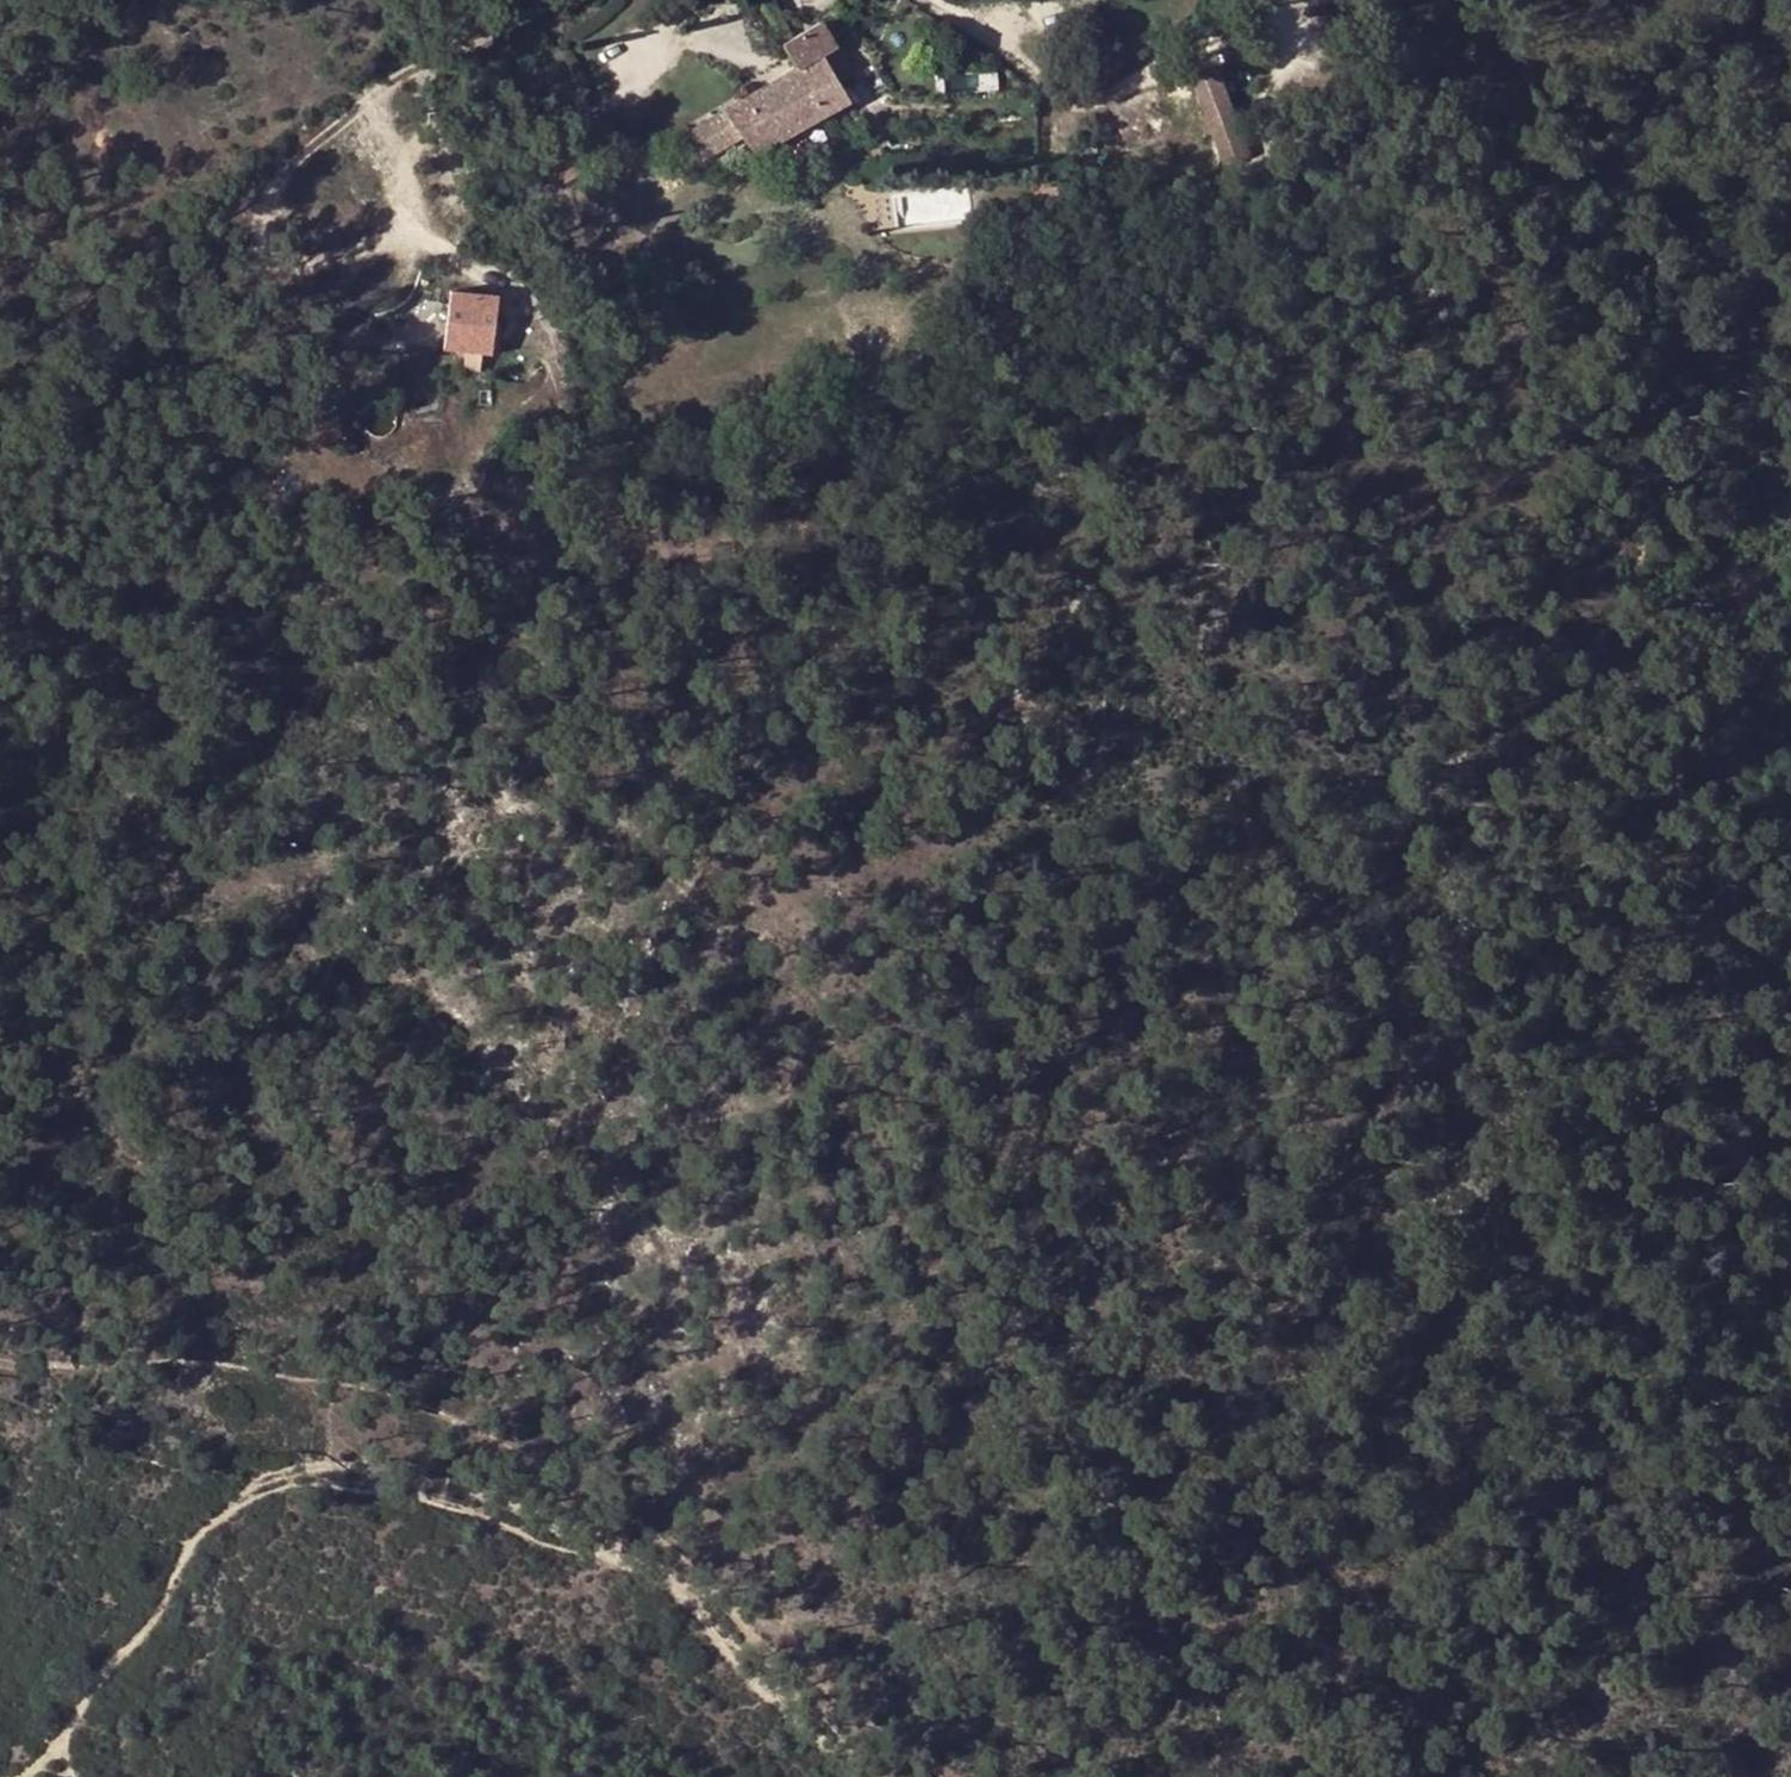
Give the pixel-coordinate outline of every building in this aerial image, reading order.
[(787,68),(816,116),(846,100),(838,87),(822,60),(837,52),(822,25),(783,47),(786,57),(791,66),(787,68)] [(837,52),(822,60),(838,87),(852,79),(837,52)] [(775,102),(792,130),(816,116),(787,68),(763,81),(775,102)] [(1191,81),(1196,95),(1212,136),(1225,171),(1250,161),(1226,100),(1235,96),(1232,87),(1223,90),(1215,71),(1191,81)] [(775,102),(763,81),(739,94),(768,143),(792,130),(775,102)] [(739,94),(718,105),(720,110),(698,122),(711,145),(733,132),(745,155),(768,143),(739,94)] [(1196,95),(1152,112),(1167,153),(1212,136),(1196,95)] [(720,110),(718,105),(676,128),(690,155),(711,145),(698,122),(720,110)] [(870,118),(858,123),(866,143),(878,137),(870,118)] [(1051,192),(1036,192),(1035,209),(1052,210),(1051,192)] [(430,352),(480,358),(488,297),(436,292),(430,352)]
